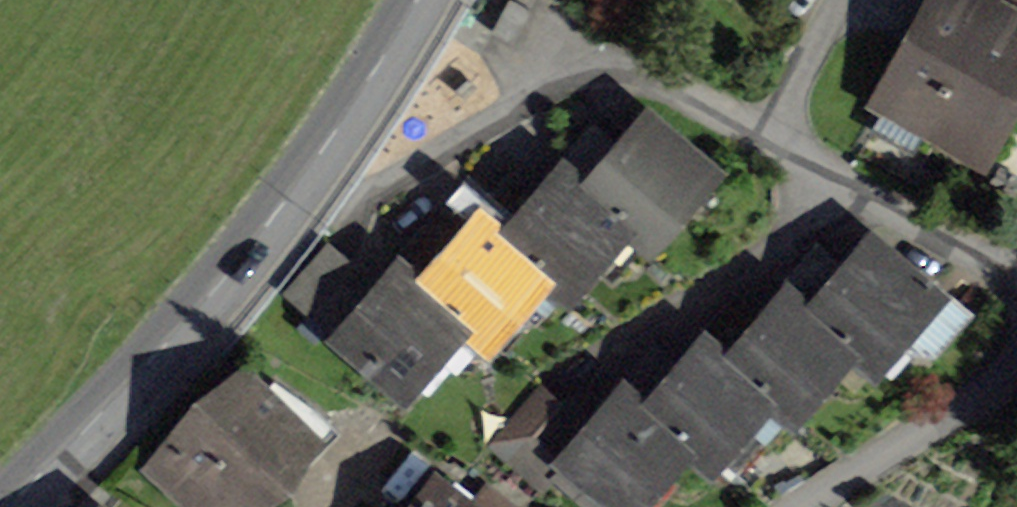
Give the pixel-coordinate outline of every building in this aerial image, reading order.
[(891,95),(923,113),(926,126),(938,132),(951,128),(976,141),(1016,66),(1016,31),(981,11),(987,0),(943,0),(891,95)] [(557,161),(564,168),(625,221),(648,241),(707,172),(638,111),(614,139),(592,120),(557,161)] [(482,216),(543,270),(565,289),(625,221),(564,168),(557,161),(533,189),(510,169),(475,210),(482,216)] [(393,259),(400,265),(462,318),(484,338),(512,305),(534,324),(565,289),(543,270),(482,216),(475,210),(451,237),(428,218),(393,259)] [(817,244),(781,285),(788,291),(849,345),(872,365),(894,339),(905,348),(933,353),(968,313),(935,285),(929,293),(863,235),(838,263),(817,244)] [(402,387),(462,318),(400,265),(393,259),(366,289),(344,270),(308,311),(339,337),(342,334),(402,387)] [(699,334),(707,340),(768,394),(791,413),(849,345),(788,291),(781,285),(757,313),(735,293),(699,334)] [(618,383),(625,389),(686,443),(708,462),(768,394),(707,340),(699,334),(676,361),(653,342),(618,383)] [(155,468),(195,506),(246,506),(327,421),(274,382),(264,394),(244,375),(155,468)] [(686,443),(625,389),(618,383),(591,414),(568,394),(532,435),(563,462),(566,458),(572,463),(561,477),(596,506),(597,506),(608,494),(623,506),(630,506),(686,443)] [(436,483),(417,506),(467,506),(436,483)] [(485,488),(471,506),(510,506),(485,488)]
